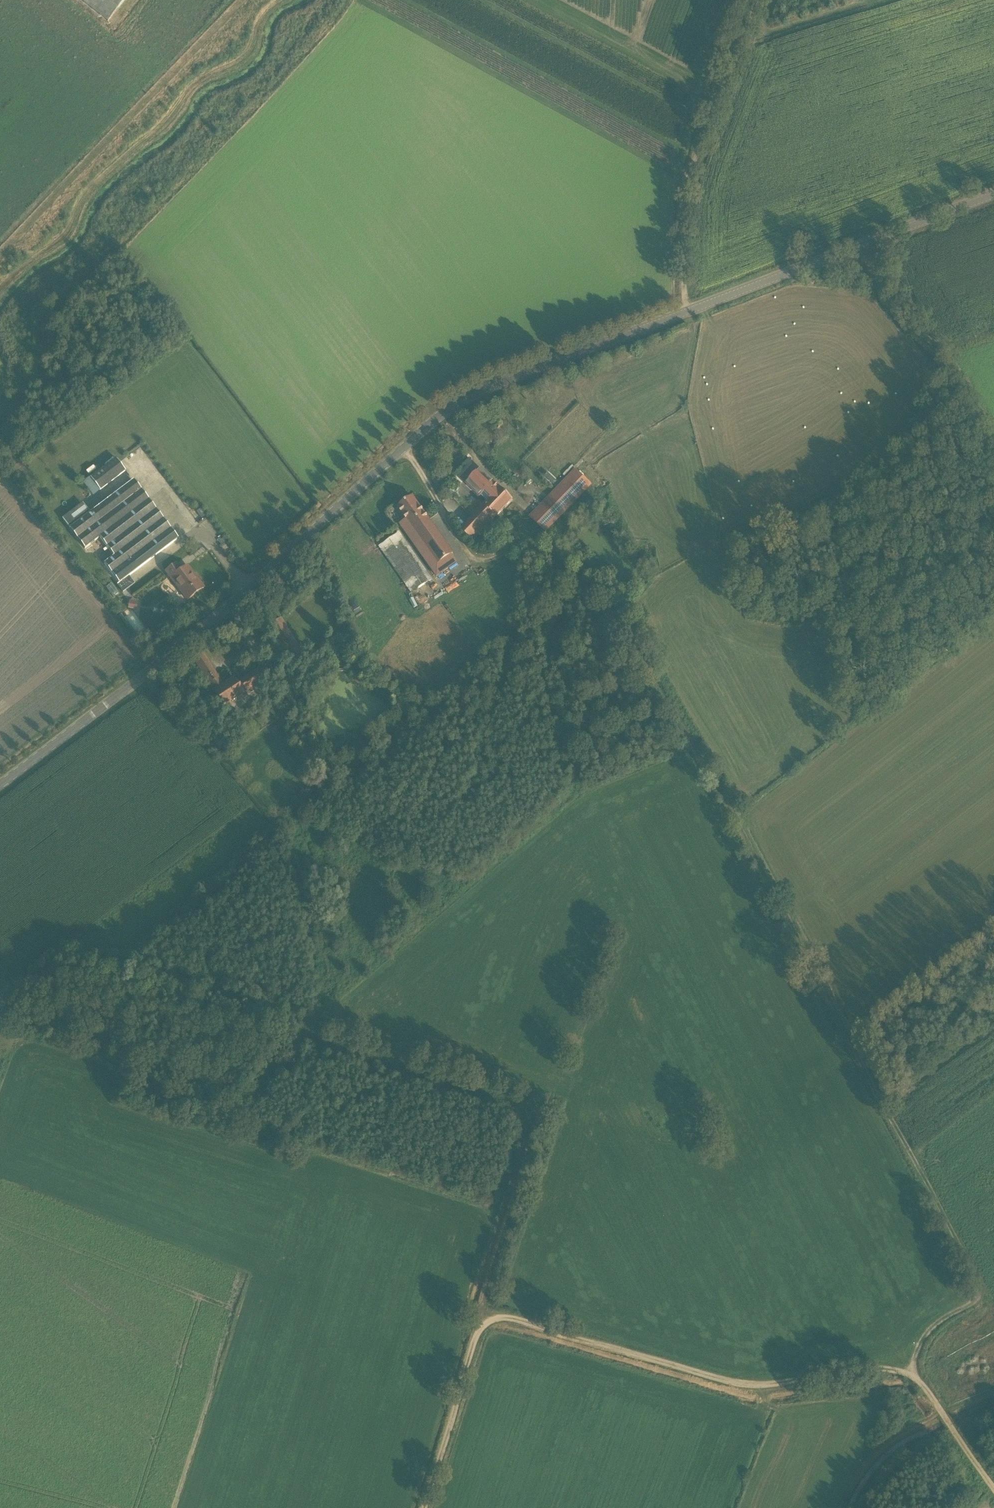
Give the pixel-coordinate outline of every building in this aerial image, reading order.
[(108,21),(125,0),(80,0),(108,21)] [(90,478),(100,491),(126,471),(116,459),(90,478)] [(484,504),(483,505),(460,530),(472,541),(512,500),(501,489),(500,489),(494,483),(494,482),(481,469),(467,484),(479,495),(482,495),(485,492),(492,498),(485,505),(484,504)] [(576,470),(530,517),(534,521),(545,531),(590,484),(576,470)] [(92,511),(90,513),(82,503),(62,519),(85,549),(100,538),(114,557),(104,564),(119,583),(177,539),(148,500),(133,481),(93,511),(92,511)] [(413,497),(398,508),(407,520),(400,525),(437,577),(457,563),(451,555),(453,554),(413,497)] [(431,579),(399,533),(379,546),(412,593),(431,579)] [(176,564),(166,572),(176,585),(179,584),(190,599),(204,588),(197,578),(195,580),(186,567),(181,571),(176,564)] [(136,610),(138,602),(129,601),(128,608),(136,610)] [(213,669),(204,675),(209,682),(218,676),(213,669)] [(256,670),(237,683),(234,678),(223,686),(219,680),(211,685),(215,691),(214,691),(224,706),(244,693),(263,681),(256,670)]
